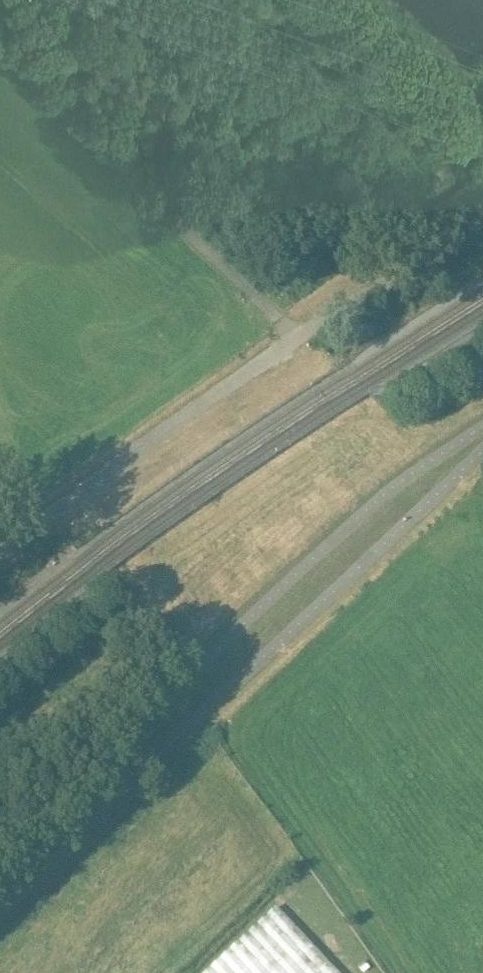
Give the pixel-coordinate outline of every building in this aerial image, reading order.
[(274,907),(204,972),(337,972),(274,907)]
